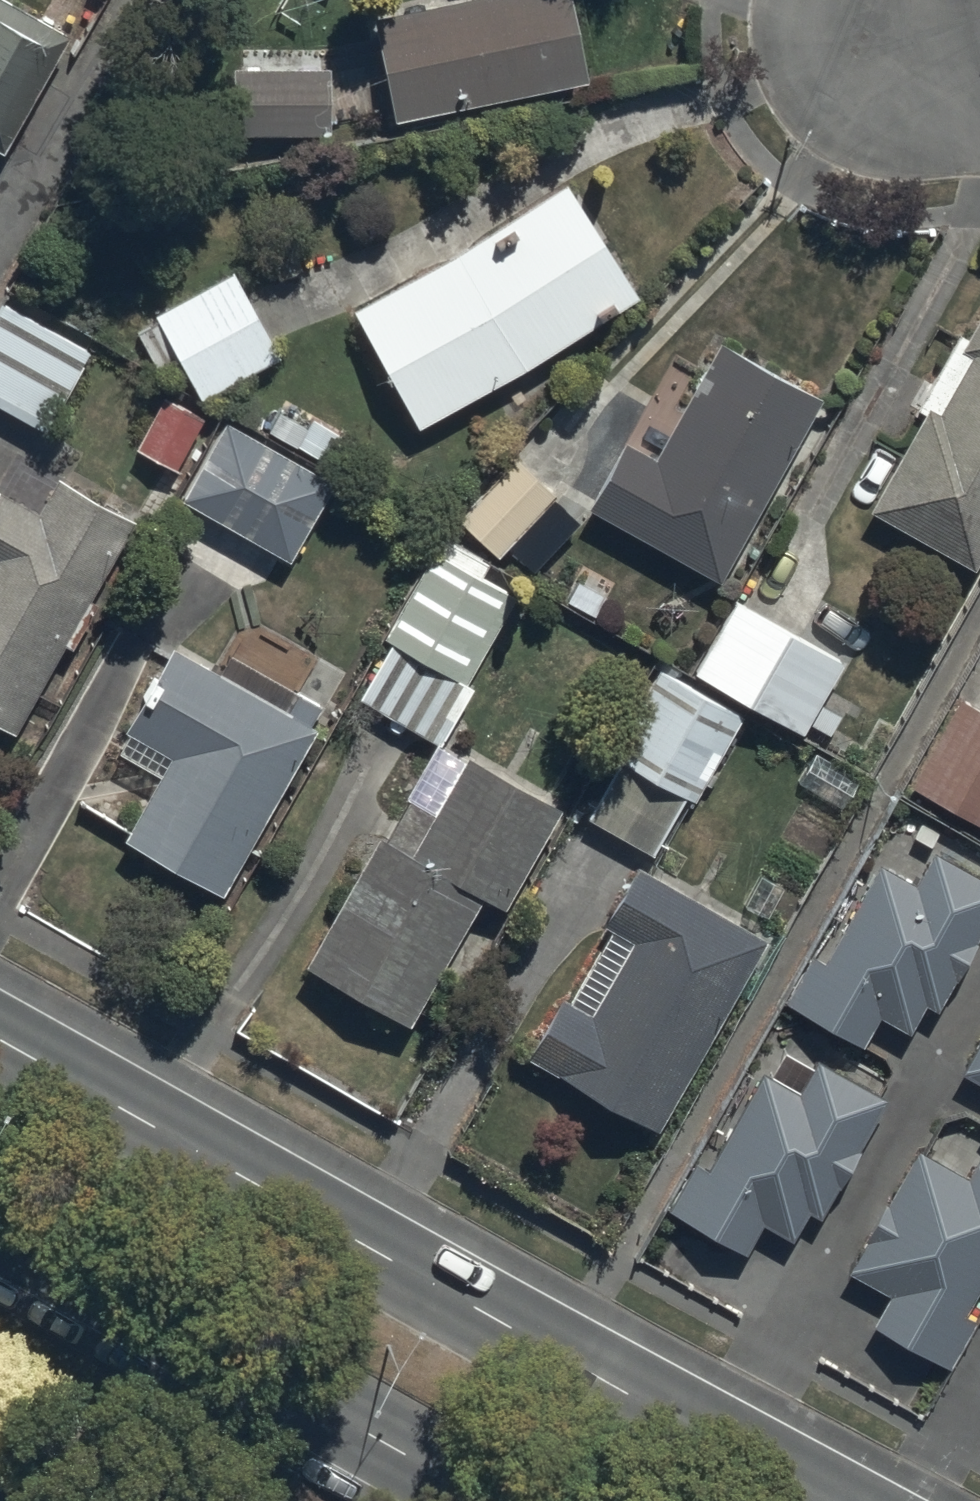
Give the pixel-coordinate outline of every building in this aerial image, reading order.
[(567,0),(483,0),(370,24),(391,123),(584,83),(567,0)] [(66,42),(0,5),(0,157),(66,42)] [(327,139),(326,70),(227,72),(228,141),(327,139)] [(350,314),(415,428),(636,301),(571,187),(350,314)] [(276,366),(228,275),(152,315),(156,323),(131,336),(153,376),(178,363),(201,406),(276,366)] [(0,308),(0,408),(48,435),(93,354),(2,303),(0,308)] [(979,563),(979,320),(967,343),(954,336),(913,410),(922,414),(866,515),(974,574),(979,563)] [(621,449),(586,513),(719,585),(818,402),(717,348),(653,466),(621,449)] [(174,472),(199,424),(159,402),(134,451),(174,472)] [(223,427),(180,505),(290,567),(334,490),(223,427)] [(553,497),(514,462),(457,524),(495,559),(506,548),(531,571),(574,525),(548,502),(553,497)] [(130,528),(54,487),(36,520),(0,500),(0,734),(13,740),(62,649),(72,654),(97,608),(90,604),(130,528)] [(440,748),(469,693),(463,689),(510,599),(478,582),(487,564),(435,538),(381,642),(390,647),(359,706),(440,748)] [(842,665),(733,605),(693,678),(801,737),(808,725),(828,736),(839,717),(819,706),(842,665)] [(222,899),(314,735),(307,731),(320,707),(223,652),(211,674),(173,652),(126,736),(171,761),(124,844),(222,899)] [(696,804),(739,721),(651,671),(606,757),(617,762),(586,821),(654,857),(685,798),(696,804)] [(956,703),(910,793),(979,829),(979,715),(956,703)] [(405,1033),(478,904),(501,917),(560,813),(463,758),(434,810),(412,797),(385,845),(378,841),(303,975),(405,1033)] [(783,1007),(860,1052),(879,1021),(907,1037),(924,1008),(938,1016),(979,944),(979,887),(931,858),(914,887),(878,866),(821,964),(811,958),(783,1007)] [(611,932),(567,1009),(558,1004),(526,1061),(656,1135),(764,944),(634,871),(602,927),(611,932)] [(960,1072),(979,1084),(979,1036),(960,1072)] [(821,1221),(884,1103),(816,1066),(799,1098),(757,1076),(707,1170),(694,1163),(665,1217),(745,1259),(762,1228),(792,1244),(808,1215),(821,1221)] [(979,1290),(979,1164),(975,1162),(965,1181),(914,1154),(847,1276),(890,1299),(873,1330),(949,1372),(974,1326),(963,1321),(979,1290)]
